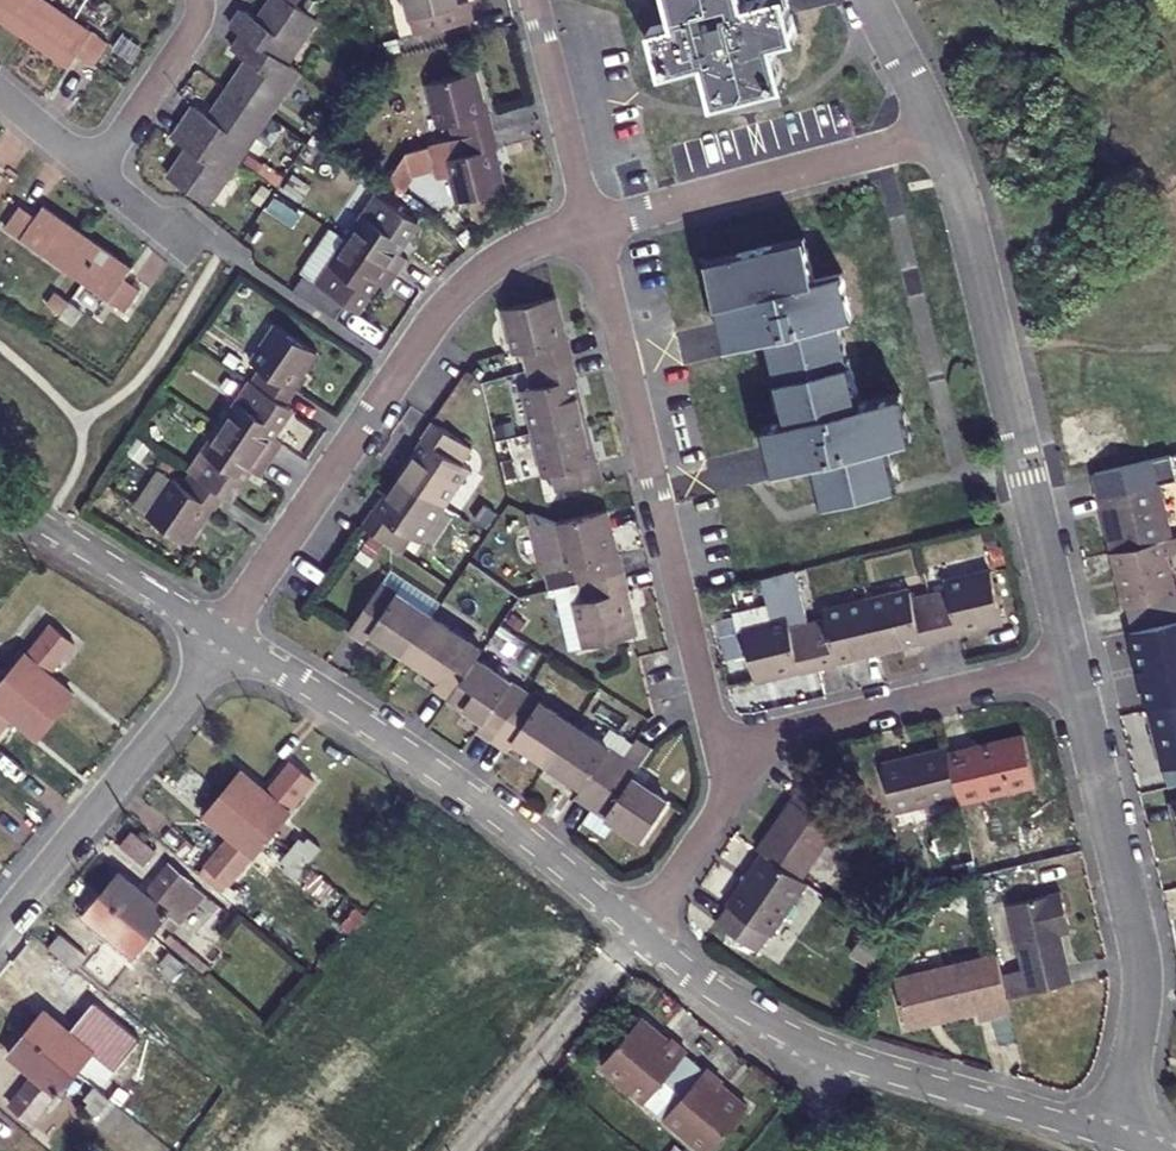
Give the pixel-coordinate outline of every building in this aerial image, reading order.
[(17,34),(41,3),(38,0),(0,0),(0,21),(17,34)] [(260,26),(243,15),(232,31),(246,40),(235,58),(248,68),(231,93),(212,121),(197,110),(185,129),(174,144),(190,154),(172,181),(211,209),(300,78),(287,69),(319,23),(298,7),(303,0),(278,0),(260,26)] [(422,41),(475,28),(470,8),(460,11),(458,0),(411,0),(422,41)] [(673,27),(651,32),(662,75),(701,64),(714,107),(783,87),(772,46),(794,39),(784,0),(772,0),(745,7),(744,0),(667,0),(673,27)] [(100,47),(41,3),(17,34),(59,66),(68,55),(85,67),(100,47)] [(473,68),(427,80),(442,139),(453,137),(492,126),(488,108),(483,109),(473,68)] [(406,149),(387,178),(401,188),(412,170),(433,166),(436,176),(451,172),(458,199),(503,188),(492,146),(497,144),(492,126),(453,137),(442,139),(426,143),(406,149)] [(318,288),(358,315),(379,285),(387,292),(407,263),(398,257),(418,226),(379,198),(318,288)] [(17,228),(71,270),(94,238),(56,208),(47,219),(32,209),(17,228)] [(135,270),(94,238),(71,270),(126,312),(141,292),(127,280),(135,270)] [(791,424),(769,430),(779,471),(820,462),(830,505),(899,488),(890,446),(912,440),(902,397),(862,406),(840,324),(852,321),(842,279),(814,286),(803,243),(709,267),(731,351),(770,341),(791,424)] [(63,309),(80,322),(95,302),(79,290),(63,309)] [(555,301),(507,313),(518,357),(525,355),(529,373),(575,362),(570,343),(568,343),(555,301)] [(211,446),(260,477),(281,446),(272,440),(293,409),(286,404),(295,390),(293,389),(317,355),(278,328),(253,361),(264,369),(211,446)] [(575,362),(529,373),(533,392),(528,393),(538,436),(588,424),(577,383),(580,381),(575,362)] [(475,452),(436,424),(425,440),(426,441),(401,477),(444,506),(471,467),(467,463),(475,452)] [(588,424),(538,436),(549,478),(556,476),(560,494),(605,483),(601,464),(598,465),(588,424)] [(259,478),(260,477),(211,446),(181,489),(173,483),(150,517),(188,542),(211,509),(214,510),(223,496),(230,501),(249,473),(259,478)] [(444,506),(401,477),(376,513),(374,512),(363,527),(403,555),(412,542),(417,545),(444,506)] [(1099,499),(1112,553),(1172,539),(1159,485),(1099,499)] [(607,514),(559,526),(569,570),(577,568),(582,587),(627,576),(622,556),(618,556),(607,514)] [(188,542),(150,517),(149,518),(187,544),(188,542)] [(1172,539),(1112,553),(1125,607),(1175,595),(1167,557),(1175,555),(1175,538),(1172,539)] [(967,634),(966,631),(1009,621),(997,573),(953,583),(954,591),(919,599),(918,593),(832,614),(833,621),(797,629),(795,623),(750,633),(762,682),(805,672),(806,675),(843,665),(842,661),(927,640),(928,644),(967,634)] [(627,576),(582,587),(585,603),(578,605),(589,650),(638,637),(628,594),(631,593),(627,576)] [(478,720),(472,729),(505,751),(511,742),(543,764),(577,788),(573,796),(640,840),(665,806),(629,779),(634,771),(621,761),(571,726),(541,705),(523,692),(474,658),(480,650),(430,615),(382,581),(348,629),(364,640),(370,632),(403,654),(437,678),(432,687),(446,697),(478,720)] [(1131,633),(1173,623),(1175,622),(1175,600),(1126,612),(1131,633)] [(1162,774),(1175,770),(1175,622),(1173,623),(1131,633),(1126,634),(1162,774)] [(52,628),(11,678),(57,715),(73,695),(50,675),(74,646),(52,628)] [(57,715),(11,678),(0,691),(0,734),(14,717),(38,737),(57,715)] [(505,751),(472,729),(489,742),(503,753),(505,751)] [(963,791),(965,799),(1040,781),(1029,732),(986,741),(986,745),(974,747),(974,743),(953,749),(963,791)] [(243,772),(225,793),(275,833),(301,802),(308,809),(321,794),(313,787),(316,784),(307,776),(328,751),(316,739),(294,765),(292,764),(279,780),(268,772),(258,784),(243,772)] [(953,749),(952,743),(889,757),(900,806),(963,791),(953,749)] [(800,786),(785,813),(828,841),(833,831),(824,825),(829,814),(800,786)] [(232,884),(275,833),(225,793),(206,816),(231,837),(208,865),(232,884)] [(640,840),(573,796),(571,798),(587,809),(637,844),(640,840)] [(761,859),(765,861),(805,883),(828,841),(785,813),(761,859)] [(122,849),(145,868),(157,853),(135,835),(122,849)] [(300,869),(319,851),(308,839),(289,857),(300,869)] [(805,883),(765,861),(742,907),(786,937),(813,888),(805,883)] [(121,873),(102,896),(151,937),(181,899),(194,909),(206,894),(170,865),(146,894),(121,873)] [(1070,985),(1060,934),(1060,933),(1057,920),(1067,918),(1062,890),(1009,901),(1023,964),(1017,966),(1010,968),(1015,996),(1070,985)] [(252,895),(239,910),(250,918),(261,903),(252,895)] [(109,987),(151,937),(102,896),(86,916),(111,937),(86,967),(109,987)] [(219,906),(229,915),(233,910),(224,902),(219,906)] [(772,963),(786,937),(742,907),(725,938),(772,963)] [(1070,931),(1067,918),(1057,920),(1060,933),(1060,934),(1070,931)] [(60,938),(49,950),(74,970),(84,957),(60,938)] [(1013,1009),(1000,948),(899,971),(910,1023),(980,1008),(981,1016),(1013,1009)] [(184,965),(170,953),(160,965),(165,969),(161,973),(170,981),(184,965)] [(47,1011),(28,1033),(77,1072),(96,1050),(107,1060),(128,1035),(116,1025),(119,1022),(96,1002),(71,1032),(47,1011)] [(642,1020),(602,1069),(647,1105),(689,1054),(672,1040),(670,1042),(642,1020)] [(47,1109),(77,1072),(28,1033),(10,1055),(35,1077),(11,1105),(45,1133),(57,1118),(47,1109)] [(116,1060),(94,1086),(110,1099),(132,1073),(116,1060)] [(667,1120),(705,1150),(716,1150),(751,1107),(723,1085),(725,1083),(708,1069),(667,1120)] [(96,1116),(110,1099),(94,1086),(84,1099),(88,1101),(85,1106),(96,1116)]
